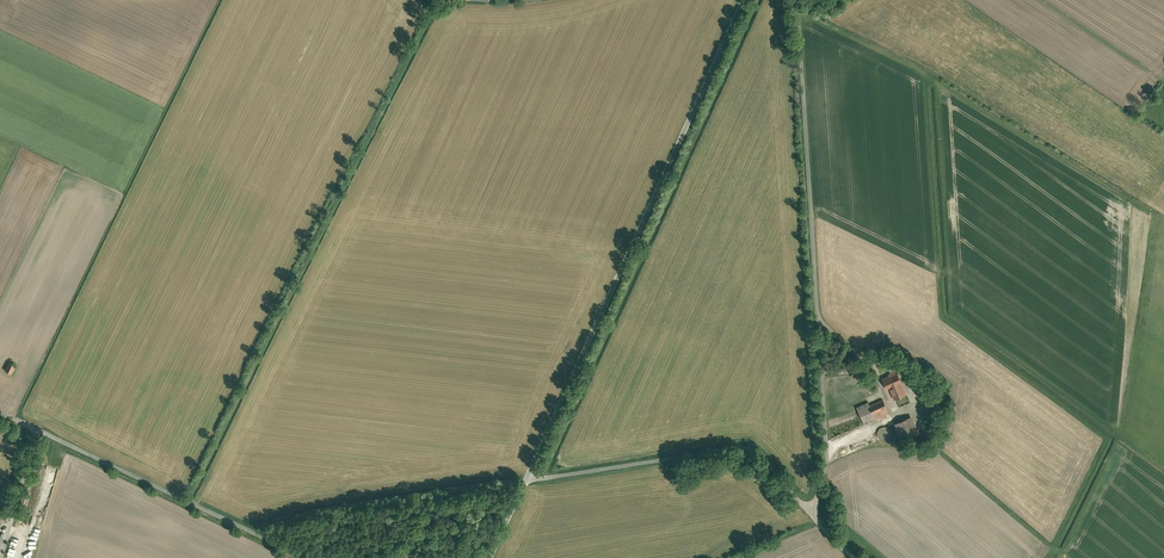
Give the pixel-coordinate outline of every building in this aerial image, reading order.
[(16,362),(10,359),(6,367),(12,369),(16,362)] [(912,400),(903,380),(898,368),(883,374),(889,386),(891,385),(900,406),(912,400)] [(884,395),(871,401),(877,416),(891,410),(884,395)] [(870,398),(858,404),(865,421),(877,416),(871,401),(870,398)] [(913,412),(895,421),(901,435),(920,427),(913,412)] [(892,435),(893,433),(894,430),(893,427),(892,425),(889,424),(886,423),(883,424),(881,425),(880,428),(879,431),(880,433),(881,436),(884,437),(887,438),(889,437),(892,435)]
